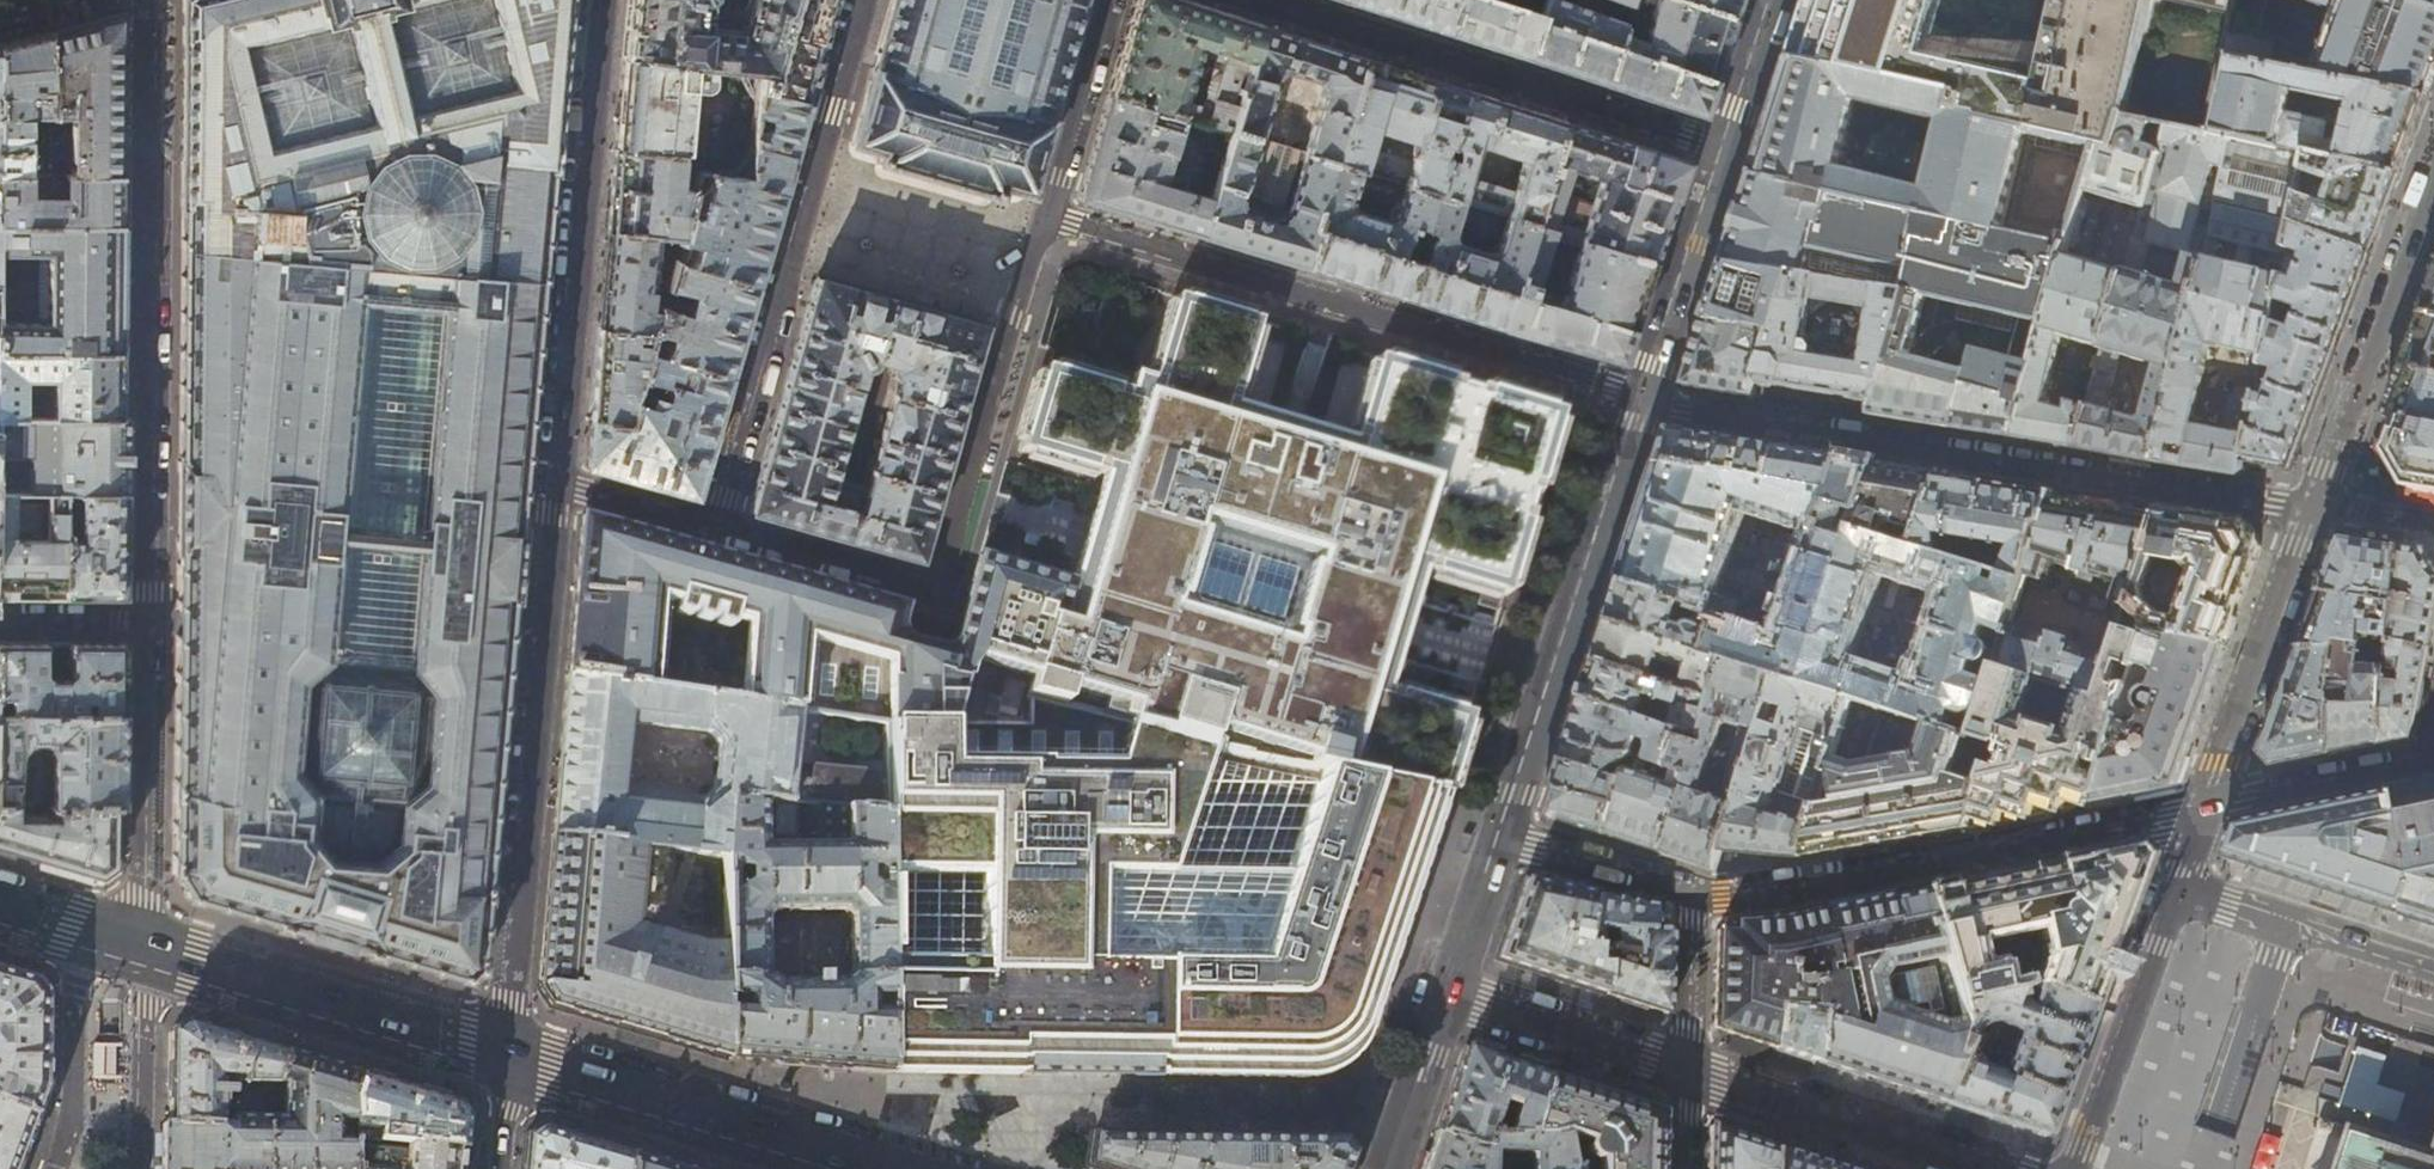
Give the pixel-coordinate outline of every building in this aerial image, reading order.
[(92,20),(119,14),(115,0),(108,0),(88,5),(92,20)] [(180,244),(543,274),(550,195),(556,122),(562,56),(567,0),(183,0),(182,58),(181,118),(180,193),(180,244)] [(622,60),(754,71),(754,74),(770,78),(766,92),(804,102),(818,52),(833,0),(628,0),(622,60)] [(1025,190),(1045,118),(1044,117),(1072,20),(1077,0),(890,0),(850,141),(878,149),(875,159),(886,162),(884,168),(889,170),(890,169),(915,176),(915,178),(920,179),(921,178),(933,182),(946,185),(946,186),(950,188),(951,187),(976,194),(977,195),(982,196),(984,191),(994,193),(997,183),(1025,190)] [(1109,93),(1181,115),(1200,48),(1208,50),(1215,58),(1209,79),(1216,86),(1213,93),(1207,91),(1202,108),(1197,107),(1192,107),(1188,109),(1185,112),(1183,116),(1229,131),(1260,26),(1212,10),(1182,0),(1135,0),(1124,42),(1109,93)] [(1443,33),(1454,0),(1347,0),(1346,2),(1393,17),(1443,33)] [(1520,58),(1534,13),(1494,0),(1454,0),(1443,33),(1484,46),(1520,58)] [(1534,13),(1520,58),(1662,103),(1696,114),(1699,112),(1735,0),(1494,0),(1534,13)] [(1790,60),(1953,95),(1948,113),(2021,130),(2097,146),(2113,150),(2123,118),(2124,117),(2151,0),(2057,0),(2037,86),(1919,60),(1938,0),(1809,0),(1790,60)] [(2231,17),(2235,0),(2158,0),(2231,17)] [(2335,13),(2313,73),(2427,97),(2433,80),(2433,0),(2302,0),(2335,13)] [(46,17),(49,31),(78,24),(75,9),(46,17)] [(78,24),(49,31),(50,115),(70,115),(69,176),(121,176),(122,98),(123,15),(121,13),(119,14),(92,20),(85,22),(78,24)] [(34,35),(30,21),(0,30),(0,45),(34,35)] [(2230,21),(2222,55),(2269,64),(2273,48),(2241,40),(2244,24),(2230,21)] [(1260,26),(1229,131),(1199,235),(1249,250),(1304,267),(1316,229),(1311,228),(1331,162),(1363,59),(1322,46),(1260,26)] [(48,176),(50,115),(49,31),(41,33),(34,35),(0,45),(0,176),(48,176)] [(2313,73),(2269,64),(2222,55),(2202,134),(2207,136),(2229,140),(2222,170),(2215,202),(2293,220),(2292,225),(2370,253),(2385,214),(2414,133),(2427,97),(2313,73)] [(1331,162),(1431,193),(1464,91),(1413,75),(1363,59),(1331,162)] [(618,105),(614,149),(701,157),(696,172),(744,176),(753,88),(754,74),(754,71),(622,60),(618,105)] [(1874,402),(1870,416),(1907,422),(1992,436),(2012,439),(2064,256),(2074,222),(2064,219),(2057,243),(1996,230),(2021,130),(1948,113),(1953,95),(1790,60),(1771,117),(1737,220),(1715,289),(1705,319),(1773,332),(1792,273),(1908,292),(1874,402)] [(766,92),(753,88),(744,176),(743,184),(778,193),(791,148),(804,102),(766,92)] [(1431,193),(1532,225),(1563,122),(1514,107),(1464,91),(1431,193)] [(1096,141),(1080,198),(1082,200),(1148,220),(1199,235),(1229,131),(1183,116),(1181,115),(1109,93),(1096,141)] [(2149,124),(2124,117),(2123,118),(2113,150),(2097,146),(2084,189),(2142,208),(2158,151),(2142,147),(2149,124)] [(1667,212),(1683,163),(1681,160),(1622,141),(1563,122),(1532,225),(1651,261),(1667,212)] [(2102,350),(2086,407),(2074,449),(2111,455),(2152,462),(2203,258),(2189,254),(2213,168),(2222,170),(2229,140),(2207,136),(2204,151),(2189,147),(2192,133),(2165,127),(2158,151),(2170,154),(2146,242),(2134,238),(2102,350)] [(610,188),(606,230),(655,235),(671,236),(669,244),(675,245),(692,185),(682,184),(681,189),(676,188),(677,173),(684,173),(684,179),(694,179),(696,172),(701,157),(614,149),(610,188)] [(1311,228),(1316,229),(1304,267),(1352,281),(1404,296),(1414,260),(1411,259),(1431,193),(1331,162),(1311,228)] [(744,176),(696,172),(694,179),(692,185),(675,245),(670,261),(752,286),(766,237),(778,193),(743,184),(744,176)] [(121,176),(69,176),(48,176),(0,176),(0,225),(121,226),(121,200),(121,176)] [(1411,259),(1414,260),(1404,296),(1454,311),(1499,325),(1510,289),(1511,289),(1532,225),(1431,193),(1411,259)] [(2242,472),(2244,462),(2252,424),(2254,415),(2257,397),(2233,393),(2225,434),(2192,427),(2209,346),(2248,355),(2249,359),(2251,362),(2255,366),(2259,368),(2263,369),(2292,225),(2293,220),(2215,202),(2203,258),(2152,462),(2199,469),(2237,475),(2242,472)] [(121,226),(0,225),(0,253),(47,254),(47,322),(0,321),(0,351),(120,353),(120,288),(121,226)] [(1616,360),(1619,358),(1635,309),(1651,261),(1532,225),(1511,289),(1510,289),(1499,325),(1557,342),(1616,360)] [(2040,444),(2074,449),(2086,407),(2069,403),(2067,412),(2043,406),(2061,337),(2102,350),(2134,238),(2137,228),(2123,225),(2110,269),(2064,256),(2012,439),(2040,444)] [(2267,466),(2290,469),(2303,435),(2321,387),(2352,302),(2370,253),(2292,225),(2263,369),(2257,397),(2254,415),(2263,419),(2261,428),(2252,424),(2244,462),(2267,466)] [(602,278),(597,327),(650,331),(660,296),(653,296),(652,306),(648,306),(650,284),(656,284),(656,272),(660,272),(661,256),(653,255),(655,235),(606,230),(602,278)] [(479,966),(482,968),(488,897),(495,818),(502,736),(509,655),(516,578),(523,500),(530,421),(536,346),(543,274),(180,244),(178,421),(176,543),(175,649),(174,731),(173,811),(172,874),(175,874),(187,894),(186,897),(249,914),(274,921),(273,925),(290,930),(291,927),(304,931),(304,934),(316,938),(317,935),(328,937),(327,941),(351,948),(352,945),(365,948),(364,951),(381,956),(383,952),(415,961),(470,977),(471,974),(479,966)] [(650,331),(644,352),(726,376),(739,331),(752,286),(670,261),(660,296),(650,331)] [(1812,392),(1874,402),(1908,292),(1792,273),(1773,332),(1756,383),(1812,392)] [(752,511),(774,518),(875,546),(915,557),(918,555),(952,433),(982,326),(981,323),(896,299),(886,296),(838,283),(818,277),(815,278),(799,333),(767,446),(750,508),(752,511)] [(2425,312),(2424,312),(2422,318),(2423,318),(2412,347),(2411,346),(2406,360),(2403,369),(2403,370),(2388,412),(2399,416),(2433,423),(2433,287),(2425,312)] [(1121,479),(1110,517),(1237,548),(1267,432),(1231,421),(1260,321),(1242,315),(1219,308),(1195,300),(1178,295),(1147,396),(1045,364),(1038,389),(1025,433),(1020,450),(1121,479)] [(1752,397),(1756,383),(1773,332),(1705,319),(1697,344),(1684,384),(1686,386),(1726,392),(1752,397)] [(593,372),(589,419),(623,421),(632,391),(636,377),(644,352),(650,331),(597,327),(593,372)] [(118,418),(119,376),(120,353),(0,351),(0,418),(118,418)] [(690,493),(693,491),(710,432),(726,376),(644,352),(636,377),(647,380),(646,386),(651,387),(652,382),(666,386),(662,399),(632,391),(623,421),(589,419),(587,441),(585,462),(587,465),(640,480),(690,493)] [(1344,456),(1267,432),(1237,548),(1237,550),(1188,734),(1186,738),(1210,744),(1210,739),(1331,762),(1330,765),(1371,772),(1372,770),(1417,778),(1448,787),(1459,750),(1468,721),(1471,711),(1370,680),(1405,561),(1506,590),(1509,578),(1559,410),(1543,405),(1498,392),(1464,382),(1376,356),(1344,456)] [(2399,416),(2394,430),(2387,447),(2411,488),(2433,492),(2433,423),(2399,416)] [(118,418),(0,418),(0,459),(29,459),(29,493),(64,493),(126,494),(126,456),(126,418),(118,418)] [(1663,448),(1658,463),(1770,480),(1776,447),(1738,441),(1672,431),(1668,434),(1663,448)] [(1815,453),(1776,447),(1770,480),(1829,489),(1839,457),(1815,453)] [(1829,489),(1770,480),(1658,463),(1637,528),(1620,580),(1720,613),(1708,651),(1723,657),(1779,674),(1852,698),(1884,708),(1928,721),(1948,727),(1954,712),(1968,716),(1975,712),(1980,714),(1990,681),(1973,676),(1977,664),(1980,664),(1984,664),(1988,661),(1990,659),(1992,654),(1992,650),(1990,646),(1987,643),(1984,642),(1989,628),(2005,633),(2008,623),(2023,579),(2003,574),(1999,586),(1986,582),(1990,570),(1939,555),(1914,547),(1910,546),(1883,538),(1855,528),(1853,528),(1851,534),(1842,531),(1850,508),(1860,511),(1873,462),(1857,460),(1839,457),(1829,489)] [(1906,467),(1873,462),(1860,511),(1855,528),(1883,538),(1887,523),(1914,532),(1910,546),(1914,547),(1938,473),(1906,467)] [(1991,481),(1938,473),(1914,547),(1939,555),(1938,533),(1963,537),(1962,551),(1975,552),(1977,540),(2015,546),(2003,574),(2023,579),(2024,575),(2049,496),(2051,490),(1991,481)] [(62,599),(64,539),(64,507),(64,493),(29,493),(0,492),(0,598),(29,598),(62,599)] [(126,544),(126,494),(64,493),(64,507),(80,507),(80,539),(64,539),(62,599),(90,599),(124,599),(126,597),(126,544)] [(2095,504),(2049,496),(2024,575),(2050,584),(2057,564),(2073,569),(2071,576),(2091,582),(2093,576),(2119,584),(2114,605),(2118,606),(2109,629),(2121,634),(2123,628),(2158,514),(2095,504)] [(2255,567),(2263,548),(2246,522),(2214,517),(2160,508),(2158,514),(2123,628),(2145,636),(2146,632),(2226,645),(2236,619),(2255,567)] [(965,604),(960,623),(961,624),(946,675),(962,680),(952,721),(961,722),(1029,722),(1029,696),(1188,734),(1237,550),(1237,548),(1110,517),(1087,596),(1069,591),(1072,582),(982,557),(977,561),(965,604)] [(950,822),(948,971),(890,971),(890,1072),(957,1073),(1089,1075),(1156,1076),(1156,1068),(1202,1069),(1296,1070),(1311,1069),(1323,1067),(1335,1061),(1348,1053),(1356,1044),(1363,1034),(1371,1018),(1379,994),(1421,866),(1446,792),(1210,744),(1186,738),(1188,734),(1029,696),(1029,722),(961,722),(952,721),(962,680),(946,675),(961,624),(960,623),(793,577),(630,532),(583,519),(581,520),(578,556),(570,635),(566,677),(887,725),(888,812),(889,820),(950,822)] [(2332,561),(2321,592),(2375,601),(2378,603),(2379,607),(2377,621),(2392,622),(2399,547),(2369,542),(2341,537),(2332,561)] [(2399,547),(2392,622),(2390,638),(2390,641),(2428,647),(2433,619),(2433,571),(2431,568),(2427,560),(2424,551),(2413,550),(2399,547)] [(1708,651),(1720,613),(1620,580),(1614,599),(1608,619),(1708,651)] [(2313,613),(2300,648),(2333,648),(2334,642),(2361,642),(2363,636),(2390,638),(2392,622),(2377,621),(2379,607),(2378,603),(2375,601),(2321,592),(2313,613)] [(1601,639),(1595,658),(1712,697),(1723,657),(1708,651),(1608,619),(1601,639)] [(2034,679),(2043,681),(2075,691),(2081,693),(2100,700),(2114,658),(2072,644),(2075,634),(2054,627),(2051,637),(2008,623),(2005,633),(1995,666),(2034,679)] [(2042,813),(2094,802),(2118,719),(2122,708),(2129,710),(2140,675),(2133,673),(2129,688),(2115,684),(2122,663),(2135,667),(2136,664),(2145,636),(2123,628),(2121,634),(2114,658),(2100,700),(2081,693),(2068,733),(2022,720),(2034,679),(1995,666),(1990,681),(1980,714),(1973,735),(1996,744),(1991,757),(1983,783),(1968,828),(2042,813)] [(2199,717),(2226,645),(2146,632),(2145,636),(2136,664),(2153,669),(2155,673),(2158,676),(2158,677),(2156,677),(2154,677),(2152,678),(2150,688),(2145,689),(2140,694),(2139,699),(2139,704),(2141,709),(2145,712),(2142,723),(2134,725),(2118,719),(2094,802),(2143,792),(2173,786),(2199,717)] [(2359,748),(2380,743),(2390,641),(2390,638),(2363,636),(2361,642),(2334,642),(2333,648),(2300,648),(2286,687),(2262,752),(2273,766),(2304,759),(2359,748)] [(2408,737),(2411,734),(2423,673),(2428,647),(2390,641),(2380,743),(2395,740),(2408,737)] [(0,644),(0,714),(123,714),(124,681),(124,647),(121,645),(67,645),(67,646),(70,647),(69,667),(74,675),(65,683),(68,686),(46,686),(39,678),(44,646),(49,646),(49,644),(0,644)] [(1685,789),(1662,853),(1688,862),(1714,870),(1721,850),(1739,797),(1779,674),(1723,657),(1712,697),(1702,736),(1704,737),(1703,744),(1677,738),(1667,767),(1689,774),(1685,786),(1685,789)] [(1589,676),(1582,697),(1702,736),(1712,697),(1595,658),(1589,676)] [(1762,853),(1800,856),(1852,698),(1779,674),(1739,797),(1721,850),(1762,853)] [(888,812),(887,725),(566,677),(559,755),(552,836),(627,844),(694,852),(725,855),(731,798),(888,812)] [(2064,722),(2075,691),(2043,681),(2033,713),(2064,722)] [(1572,729),(1562,759),(1601,771),(1607,750),(1617,753),(1631,753),(1634,756),(1667,767),(1677,738),(1703,744),(1704,737),(1702,736),(1582,697),(1572,729)] [(1895,840),(1968,828),(1983,783),(1955,774),(1963,749),(1991,757),(1996,744),(1973,735),(1948,727),(1928,721),(1917,755),(1864,765),(1884,708),(1852,698),(1800,856),(1895,840)] [(123,714),(0,714),(0,803),(37,803),(52,804),(116,805),(122,805),(123,758),(123,714)] [(1448,790),(1448,787),(1417,778),(1372,770),(1371,772),(1330,765),(1331,762),(1210,739),(1210,744),(1446,792),(1447,792),(1448,790)] [(1579,825),(1608,835),(1626,779),(1623,777),(1613,775),(1610,776),(1608,776),(1610,771),(1629,759),(1631,753),(1617,753),(1607,750),(1601,771),(1562,759),(1553,786),(1544,814),(1579,825)] [(1633,843),(1662,853),(1685,789),(1685,786),(1689,774),(1667,767),(1634,756),(1631,753),(1629,759),(1623,777),(1626,779),(1608,835),(1633,843)] [(2400,912),(2433,923),(2433,871),(2421,867),(2416,844),(2433,840),(2433,780),(2431,781),(2393,789),(2411,879),(2400,912)] [(2389,909),(2400,912),(2411,879),(2393,789),(2332,802),(2235,823),(2223,855),(2268,870),(2338,892),(2389,909)] [(725,855),(726,934),(728,1057),(810,1065),(890,1072),(890,971),(889,820),(888,812),(731,798),(725,855)] [(114,863),(114,858),(115,843),(116,805),(52,804),(52,814),(37,813),(37,803),(0,803),(0,845),(45,858),(94,873),(99,874),(114,863)] [(545,911),(538,987),(621,995),(621,934),(726,934),(725,855),(694,852),(696,920),(681,923),(619,923),(627,844),(552,836),(545,911)] [(2030,866),(1924,889),(1951,991),(1958,1017),(1970,1003),(2036,987),(2092,1007),(2096,996),(2106,970),(2108,963),(2112,953),(2139,880),(2147,859),(2135,844),(2030,866)] [(92,881),(94,873),(45,858),(43,866),(92,881)] [(1544,975),(1603,994),(1602,967),(1594,966),(1593,948),(1581,946),(1591,895),(1558,888),(1524,880),(1510,921),(1496,960),(1544,975)] [(1924,889),(1886,897),(1891,925),(1907,921),(1916,953),(1913,962),(1898,959),(1903,980),(1924,987),(1931,996),(1951,991),(1924,889)] [(1622,1000),(1666,1014),(1666,990),(1668,951),(1668,930),(1652,930),(1653,908),(1616,900),(1591,895),(1581,946),(1593,948),(1594,966),(1602,967),(1603,994),(1622,1000)] [(1841,907),(1820,911),(1819,953),(1848,962),(1895,977),(1903,980),(1898,959),(1891,925),(1886,897),(1873,900),(1841,907)] [(1749,1041),(1773,1048),(1775,1009),(1817,1013),(1819,953),(1820,911),(1792,917),(1775,920),(1731,923),(1731,932),(1715,931),(1713,982),(1711,1028),(1749,1041)] [(638,1032),(728,1057),(726,934),(621,934),(621,995),(538,987),(538,991),(543,998),(549,1006),(638,1032)] [(1819,953),(1817,1013),(1816,1063),(1880,1084),(1942,1104),(1965,1042),(1958,1017),(1951,991),(1931,996),(1924,987),(1903,980),(1895,977),(1886,1008),(1838,993),(1848,962),(1819,953)] [(0,969),(0,1103),(36,1117),(47,1088),(47,1054),(47,1043),(47,1001),(47,993),(37,980),(30,978),(2,969),(0,969)] [(1993,1120),(2044,1136),(2048,1124),(2071,1063),(2086,1024),(2088,1018),(2091,1011),(2092,1007),(2036,987),(1970,1003),(1958,1017),(1965,1042),(1942,1104),(1993,1120)] [(1790,1054),(1816,1063),(1817,1013),(1775,1009),(1773,1048),(1790,1054)] [(170,1074),(169,1126),(285,1123),(286,1053),(237,1039),(186,1025),(171,1035),(170,1074)] [(1547,1076),(1510,1064),(1464,1050),(1450,1092),(1435,1134),(1484,1148),(1488,1136),(1529,1134),(1547,1076)] [(354,1140),(352,1103),(360,1075),(323,1064),(286,1053),(285,1123),(169,1126),(164,1126),(163,1168),(354,1168),(354,1140)] [(407,1088),(360,1075),(352,1103),(354,1140),(381,1142),(382,1130),(386,1130),(386,1137),(398,1138),(398,1144),(464,1149),(467,1119),(456,1103),(417,1091),(407,1088)] [(1547,1076),(1529,1134),(1555,1133),(1561,1131),(1564,1142),(1586,1149),(1586,1153),(1588,1156),(1590,1159),(1594,1161),(1594,1164),(1599,1164),(1599,1168),(1661,1168),(1663,1112),(1634,1103),(1575,1085),(1547,1076)] [(21,1158),(36,1117),(0,1103),(0,1168),(17,1168),(21,1158)] [(630,1155),(585,1142),(540,1128),(525,1138),(522,1168),(628,1168),(630,1155)] [(1769,1147),(1748,1140),(1710,1128),(1708,1168),(1768,1168),(1769,1147)] [(2358,1130),(2345,1168),(2433,1168),(2433,1155),(2358,1130)] [(1491,1153),(1532,1155),(1532,1168),(1599,1168),(1599,1164),(1594,1164),(1577,1168),(1569,1168),(1564,1142),(1561,1131),(1555,1133),(1529,1134),(1488,1136),(1484,1148),(1435,1134),(1423,1168),(1490,1168),(1491,1153)] [(1352,1153),(1342,1139),(1216,1137),(1091,1136),(1087,1165),(1101,1168),(1346,1168),(1352,1153)] [(464,1149),(398,1144),(381,1142),(354,1140),(354,1168),(463,1168),(464,1149)] [(1773,1140),(1771,1148),(1822,1164),(1824,1157),(1773,1140)] [(1769,1147),(1768,1168),(1837,1168),(1822,1164),(1771,1148),(1769,1147)] [(630,1155),(628,1168),(676,1168),(630,1155)]
